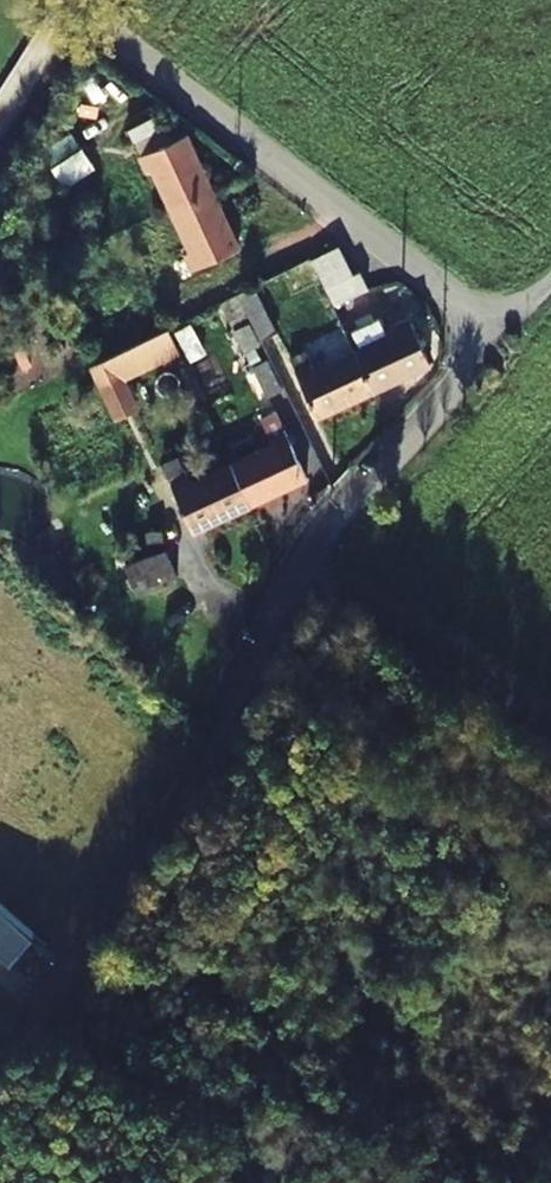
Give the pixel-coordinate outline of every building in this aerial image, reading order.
[(181,134),(177,124),(134,143),(139,154),(135,155),(143,172),(152,168),(170,209),(210,190),(184,133),(181,134)] [(68,155),(61,141),(45,151),(52,164),(68,155)] [(182,274),(237,247),(210,190),(170,209),(189,252),(175,258),(182,274)] [(359,272),(351,276),(336,248),(313,259),(337,308),(370,293),(359,272)] [(309,268),(260,289),(267,303),(315,280),(309,268)] [(236,294),(259,341),(275,332),(252,286),(236,294)] [(431,364),(400,299),(383,306),(396,331),(386,336),(379,320),(352,331),(359,348),(353,351),(372,391),(431,364)] [(372,391),(353,351),(314,368),(305,352),(288,359),(315,418),(372,391)] [(251,365),(265,396),(282,388),(268,358),(251,365)] [(100,382),(115,414),(132,406),(118,374),(100,382)] [(259,418),(271,446),(230,465),(248,505),(305,479),(275,411),(259,418)] [(230,465),(189,484),(175,457),(160,464),(191,531),(248,505),(230,465)] [(177,583),(167,555),(128,570),(137,599),(177,583)] [(34,932),(0,902),(0,949),(10,958),(34,932)]
